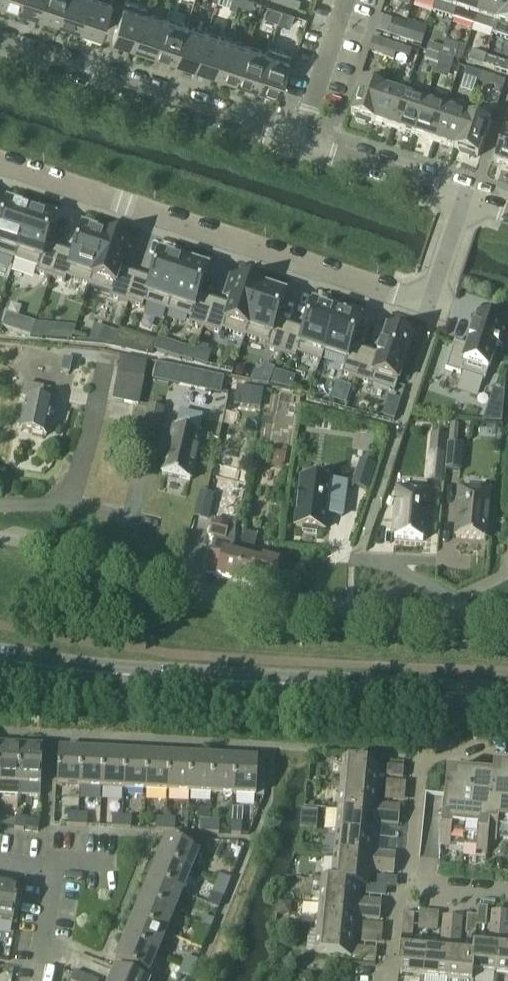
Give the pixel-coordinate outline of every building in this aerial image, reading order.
[(42,0),(19,0),(17,6),(38,12),(42,0)] [(65,0),(42,0),(38,12),(59,19),(65,0)] [(88,0),(65,0),(59,19),(79,26),(88,0)] [(79,26),(100,33),(111,0),(88,0),(79,26)] [(145,11),(146,11),(147,6),(128,0),(124,0),(112,37),(134,44),(145,11)] [(228,7),(236,10),(238,3),(239,0),(231,0),(228,7)] [(459,0),(436,0),(435,3),(455,10),(459,0)] [(451,22),(472,28),(476,17),(481,0),(459,0),(455,10),(451,22)] [(472,28),(492,35),(496,24),(504,0),(481,0),(476,17),(472,28)] [(492,35),(507,40),(507,0),(504,0),(496,24),(492,35)] [(279,16),(282,9),(268,4),(266,12),(279,16)] [(283,10),(279,21),(289,25),(293,13),(283,10)] [(165,17),(146,11),(145,11),(134,44),(154,51),(165,17)] [(380,16),(375,31),(400,39),(403,31),(389,27),(392,20),(380,16)] [(175,58),(186,24),(165,17),(154,51),(175,58)] [(195,64),(206,31),(186,24),(175,58),(195,64)] [(216,71),(227,38),(206,31),(195,64),(216,71)] [(421,46),(423,38),(403,31),(400,39),(421,46)] [(236,78),(247,44),(227,38),(216,71),(236,78)] [(397,47),(372,39),(370,46),(395,55),(397,47)] [(453,61),(458,45),(445,41),(442,49),(440,57),(453,61)] [(268,51),(267,51),(247,44),(236,78),(257,85),(268,51)] [(440,57),(442,49),(429,45),(427,52),(440,57)] [(278,92),(291,54),(268,46),(267,51),(268,51),(257,85),(278,92)] [(408,59),(411,51),(397,47),(395,55),(408,59)] [(437,64),(440,57),(427,52),(424,60),(437,64)] [(482,66),(485,58),(471,54),(469,62),(482,66)] [(451,69),(453,61),(440,57),(437,64),(451,69)] [(495,71),(498,63),(485,58),(482,66),(495,71)] [(477,82),(480,74),(466,70),(464,77),(477,82)] [(504,82),(480,74),(477,82),(502,90),(504,82)] [(372,123),(383,89),(359,81),(358,82),(361,83),(350,115),(355,117),(354,118),(356,122),(364,125),(368,123),(368,122),(372,123)] [(404,96),(393,130),(413,136),(425,103),(427,94),(407,87),(404,96)] [(393,130),(404,96),(383,89),(372,123),(393,130)] [(434,143),(448,101),(427,94),(425,103),(413,136),(434,143)] [(455,150),(466,116),(468,108),(448,101),(434,143),(455,150)] [(477,157),(488,125),(490,126),(490,125),(466,116),(455,150),(458,151),(458,152),(460,156),(468,159),(472,157),(472,156),(477,157)] [(504,128),(493,163),(507,168),(507,130),(504,128)] [(31,211),(23,209),(24,205),(8,200),(2,217),(1,216),(0,220),(0,256),(14,261),(31,211)] [(50,278),(59,251),(47,247),(51,233),(50,233),(55,216),(39,210),(38,214),(31,211),(14,261),(37,269),(36,273),(50,278)] [(89,287),(106,235),(105,235),(105,236),(98,234),(99,230),(83,225),(78,242),(76,241),(72,255),(59,251),(50,278),(64,283),(66,278),(88,285),(88,287),(89,287)] [(128,303),(137,276),(119,271),(122,263),(127,265),(134,244),(106,235),(89,287),(111,294),(110,298),(128,303)] [(167,311),(183,262),(176,259),(177,256),(161,251),(155,267),(154,267),(149,280),(137,276),(128,303),(142,308),(143,304),(167,311)] [(203,328),(212,301),(199,297),(204,283),(202,283),(208,266),(192,261),(191,264),(183,262),(167,311),(190,319),(188,324),(203,328)] [(244,338),(261,286),(233,277),(226,298),(231,300),(229,307),(212,301),(203,328),(220,334),(222,331),(244,338)] [(280,354),(289,327),(277,323),(281,309),(280,309),(286,292),(269,287),(268,290),(262,288),(262,286),(261,286),(244,338),(245,339),(245,337),(268,345),(266,349),(280,354)] [(319,362),(336,312),(328,310),(329,306),(313,301),(308,318),(306,317),(302,331),(289,327),(280,354),(295,359),(296,354),(319,362)] [(355,380),(364,352),(352,348),(356,334),(355,333),(361,317),(345,311),(343,315),(336,312),(319,362),(320,362),(323,353),(346,360),(341,374),(355,379),(355,380)] [(501,348),(507,327),(478,317),(473,330),(472,329),(468,343),(469,343),(467,348),(453,343),(445,370),(460,375),(461,373),(484,380),(495,348),(497,349),(498,347),(501,348)] [(30,337),(34,325),(25,322),(21,334),(30,337)] [(30,337),(41,338),(42,325),(34,325),(30,337)] [(117,333),(113,346),(127,349),(132,334),(119,329),(117,333)] [(377,356),(364,352),(355,380),(394,392),(413,334),(397,329),(396,332),(387,329),(381,348),(380,347),(377,356)] [(184,347),(179,360),(191,363),(195,351),(184,347)] [(76,359),(65,356),(62,371),(73,374),(76,359)] [(146,364),(122,359),(113,401),(138,406),(146,364)] [(153,381),(177,386),(180,370),(157,365),(153,381)] [(46,436),(55,392),(25,386),(22,400),(27,401),(21,432),(29,434),(30,433),(46,436)] [(247,396),(246,405),(257,406),(258,397),(247,396)] [(163,410),(148,406),(143,432),(157,435),(163,410)] [(189,482),(201,435),(198,434),(202,418),(180,412),(176,429),(173,428),(169,444),(167,443),(164,459),(165,459),(161,475),(189,482)] [(441,483),(445,436),(431,434),(427,482),(441,483)] [(462,445),(447,444),(444,470),(459,472),(462,445)] [(352,485),(366,491),(374,466),(360,461),(352,485)] [(346,485),(301,479),(295,527),(302,528),(302,531),(316,533),(316,529),(324,530),(326,515),(342,517),(346,485)] [(427,510),(425,509),(427,493),(398,491),(394,539),(422,541),(424,526),(425,526),(427,510)] [(488,493),(460,491),(458,506),(457,506),(455,522),(457,522),(455,538),(484,541),(488,493)] [(230,556),(234,542),(232,542),(236,527),(212,521),(208,537),(214,539),(205,574),(237,583),(243,559),(237,557),(230,556)] [(272,587),(278,563),(262,559),(261,563),(251,561),(256,539),(243,536),(237,557),(243,559),(237,583),(255,587),(255,583),(272,587)] [(20,749),(0,748),(0,796),(17,797),(20,749)] [(40,798),(43,751),(20,749),(17,797),(40,798)] [(80,788),(81,753),(59,752),(57,787),(80,788)] [(101,790),(103,754),(81,753),(80,788),(101,790)] [(123,791),(125,755),(103,754),(101,790),(123,791)] [(145,792),(147,756),(125,755),(123,791),(145,792)] [(167,793),(169,758),(147,756),(145,792),(167,793)] [(189,794),(191,759),(169,758),(167,793),(189,794)] [(211,795),(213,760),(191,759),(189,794),(211,795)] [(233,797),(235,761),(213,760),(211,795),(233,797)] [(255,798),(257,762),(235,761),(233,797),(255,798)] [(377,791),(378,777),(402,780),(403,769),(342,763),(340,785),(337,784),(336,790),(340,791),(340,788),(377,791)] [(507,766),(507,772),(492,771),(491,780),(479,779),(479,773),(461,772),(461,777),(446,776),(438,850),(486,855),(487,845),(507,847),(507,766)] [(375,806),(377,791),(340,788),(340,791),(338,812),(399,818),(400,808),(375,806)] [(372,839),(374,825),(398,828),(399,818),(338,812),(336,833),(332,832),(331,838),(335,838),(335,835),(372,839)] [(77,827),(78,815),(68,815),(68,826),(77,827)] [(87,827),(87,816),(78,815),(77,827),(87,827)] [(121,829),(122,818),(112,817),(112,829),(121,829)] [(24,831),(26,820),(16,818),(14,829),(24,831)] [(130,830),(131,818),(122,818),(121,829),(130,830)] [(165,832),(166,820),(157,819),(156,831),(165,832)] [(175,832),(175,820),(166,820),(165,832),(175,832)] [(209,834),(210,822),(200,822),(200,834),(209,834)] [(218,835),(219,823),(210,822),(209,834),(218,835)] [(240,836),(241,824),(232,823),(231,835),(240,836)] [(371,854),(372,839),(335,835),(335,838),(333,860),(394,866),(395,856),(371,854)] [(190,874),(199,854),(166,840),(158,861),(190,874)] [(368,888),(369,873),(393,875),(394,866),(333,860),(331,882),(331,883),(358,886),(358,887),(368,888)] [(182,894),(190,874),(158,861),(149,881),(182,894)] [(227,889),(230,880),(220,876),(216,885),(227,889)] [(173,915),(182,894),(149,881),(141,901),(173,915)] [(356,900),(358,887),(358,886),(331,883),(331,882),(323,882),(321,881),(320,885),(318,906),(380,912),(381,902),(356,900)] [(223,898),(227,889),(216,885),(213,894),(223,898)] [(19,890),(0,887),(0,923),(13,925),(19,890)] [(165,935),(173,915),(141,901),(133,921),(165,935)] [(279,902),(278,913),(290,914),(291,903),(279,902)] [(353,934),(355,919),(379,922),(380,912),(318,906),(316,927),(312,927),(311,933),(316,933),(316,931),(353,934)] [(495,975),(501,914),(492,913),(489,938),(474,936),(473,945),(474,945),(472,973),(495,975)] [(426,941),(412,939),(415,915),(403,914),(398,975),(420,978),(419,980),(425,980),(425,978),(423,978),(426,941)] [(501,914),(495,975),(507,977),(507,915),(501,914)] [(210,930),(214,921),(203,917),(200,926),(210,930)] [(453,919),(442,918),(440,942),(426,941),(423,978),(425,978),(425,980),(447,980),(453,919)] [(473,945),(460,944),(462,920),(453,919),(447,980),(472,980),(472,973),(474,945),(473,945)] [(157,955),(165,935),(133,921),(124,942),(157,955)] [(206,938),(210,930),(200,926),(196,934),(206,938)] [(352,949),(353,934),(316,931),(316,933),(313,955),(375,961),(376,951),(352,949)] [(148,976),(157,955),(124,942),(115,963),(148,976)] [(194,970),(197,962),(187,957),(183,966),(194,970)] [(190,979),(194,970),(183,966),(179,975),(190,979)] [(110,980),(144,980),(115,969),(110,980)] [(91,979),(75,972),(71,980),(90,980),(91,979)]
